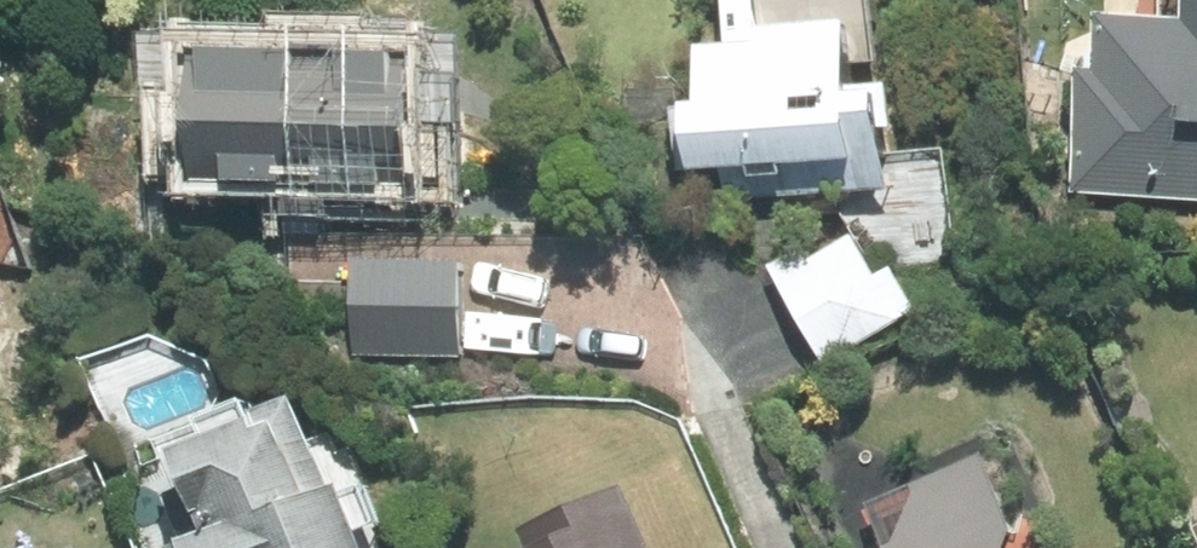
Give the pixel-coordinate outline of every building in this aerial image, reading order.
[(728,196),(892,195),(892,90),(853,90),(853,55),(877,55),(877,0),(734,0),(735,49),(702,50),(702,119),(679,119),(679,176),(727,175),(728,196)] [(1067,197),(1196,205),(1196,0),(1193,0),(1191,29),(1109,25),(1106,77),(1074,75),(1067,197)] [(465,48),(213,35),(210,103),(141,100),(137,189),(281,196),(279,226),(326,229),(328,191),(457,198),(465,48)] [(458,266),(362,263),(360,351),(456,354),(458,266)] [(363,490),(339,498),(301,397),(127,462),(159,547),(384,547),(363,490)] [(987,465),(865,519),(878,547),(1020,547),(987,465)] [(623,487),(520,531),(528,547),(650,547),(623,487)]
